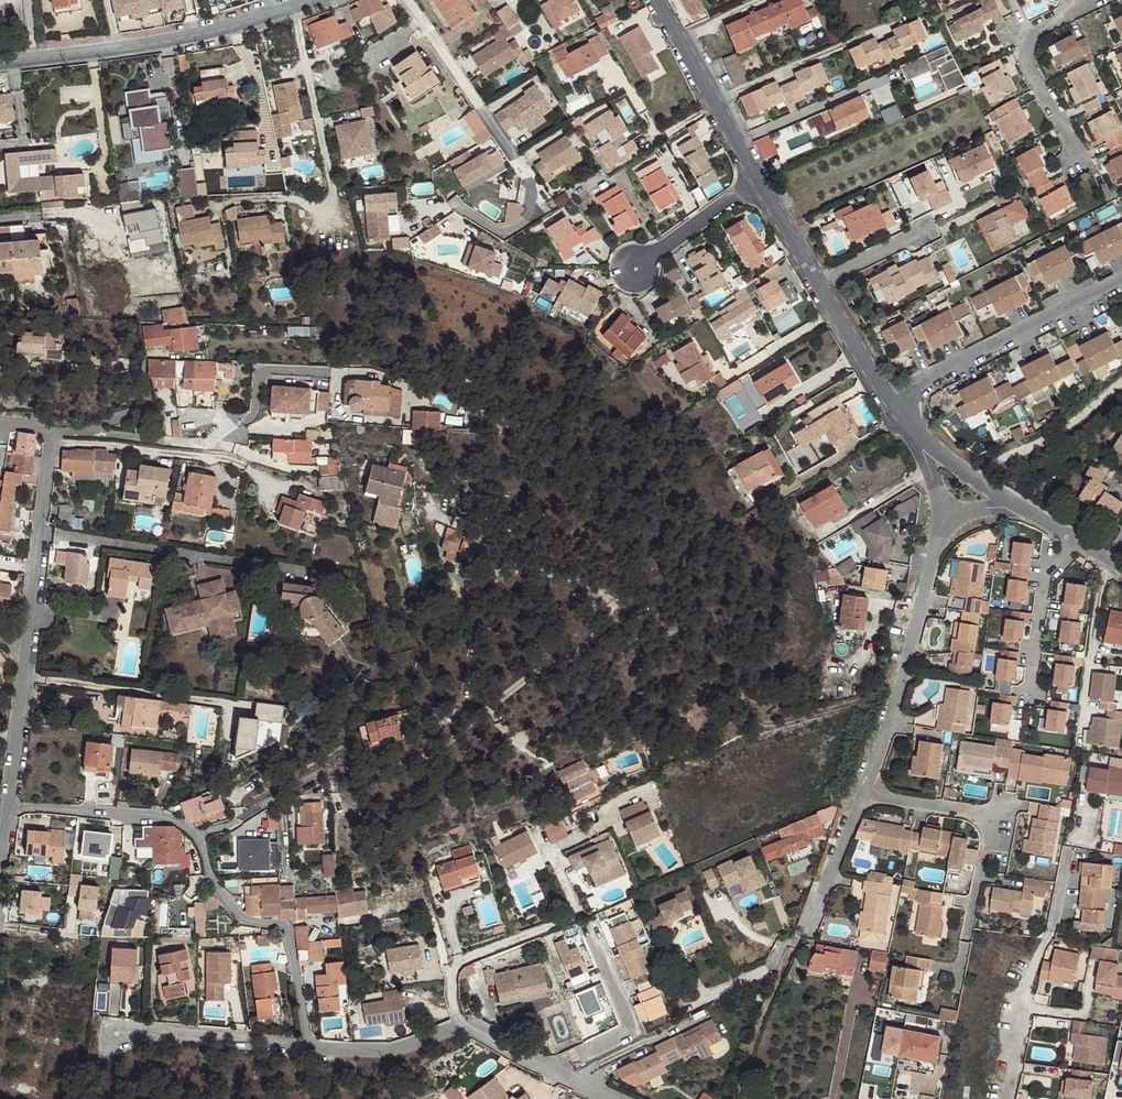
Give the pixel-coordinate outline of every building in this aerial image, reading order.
[(54,13),(80,10),(78,0),(52,0),(54,13)] [(136,0),(112,0),(118,22),(140,17),(136,0)] [(160,0),(136,0),(140,17),(162,11),(160,0)] [(382,7),(380,3),(379,0),(360,0),(357,1),(359,6),(351,10),(356,21),(370,15),(373,14),(383,9),(382,7)] [(465,0),(432,0),(448,23),(461,14),(464,19),(474,12),(465,0)] [(563,23),(561,19),(579,8),(574,0),(540,0),(539,1),(554,28),(563,23)] [(677,0),(674,0),(670,3),(676,12),(682,9),(677,0)] [(687,16),(705,7),(702,0),(680,0),(687,16)] [(801,0),(785,0),(779,3),(788,22),(807,14),(806,10),(801,0)] [(994,0),(980,0),(983,7),(961,18),(956,21),(957,22),(949,26),(956,42),(975,32),(972,26),(984,20),(992,17),(995,23),(1003,19),(994,0)] [(788,22),(779,3),(762,10),(770,30),(788,22)] [(396,22),(388,4),(382,7),(383,9),(373,14),(374,17),(372,18),(378,34),(396,22)] [(508,29),(514,25),(519,22),(507,5),(497,12),(506,26),(508,29)] [(612,5),(594,13),(601,28),(619,19),(612,5)] [(818,16),(814,7),(806,10),(807,14),(810,20),(818,16)] [(770,30),(762,10),(745,17),(753,37),(770,30)] [(465,24),(476,16),(474,12),(464,19),(463,20),(465,24)] [(451,28),(464,19),(461,14),(448,23),(451,28)] [(810,20),(807,14),(788,22),(790,28),(810,20)] [(321,21),(318,15),(302,20),(302,21),(304,28),(309,26),(321,21)] [(352,35),(347,22),(338,26),(335,16),(321,21),(309,26),(316,45),(331,39),(332,42),(352,35)] [(753,37),(745,17),(725,26),(734,46),(753,37)] [(927,38),(919,19),(892,30),(895,37),(887,41),(895,58),(904,54),(902,49),(927,38)] [(984,20),(972,26),(975,32),(977,31),(979,31),(984,28),(981,24),(985,22),(984,20)] [(519,33),(514,25),(508,29),(510,31),(513,36),(519,33)] [(510,31),(508,29),(506,26),(501,29),(504,35),(510,31)] [(649,57),(647,53),(649,52),(653,50),(639,26),(619,38),(642,78),(659,68),(651,55),(649,57)] [(1081,28),(1073,32),(1077,40),(1085,36),(1081,28)] [(567,78),(600,61),(599,59),(607,54),(597,35),(588,40),(589,42),(573,51),(576,55),(570,58),(568,54),(565,47),(554,53),(567,78)] [(1092,51),(1085,38),(1077,42),(1073,35),(1056,44),(1060,54),(1065,64),(1092,51)] [(517,56),(509,45),(504,37),(472,57),(484,77),(517,56)] [(753,37),(734,46),(737,52),(756,43),(755,40),(753,37)] [(878,44),(875,38),(850,49),(848,50),(857,69),(883,57),(885,62),(895,58),(887,41),(878,44)] [(317,48),(332,42),(331,39),(316,45),(317,48)] [(523,51),(519,45),(516,41),(509,45),(517,56),(523,51)] [(554,53),(565,47),(564,46),(563,44),(552,49),(554,53)] [(963,76),(947,45),(899,65),(906,81),(929,71),(930,73),(938,70),(947,90),(966,82),(963,76)] [(535,58),(528,49),(523,52),(530,61),(535,58)] [(439,80),(432,70),(429,72),(426,67),(415,51),(394,66),(403,79),(400,82),(411,98),(439,80)] [(530,61),(523,52),(517,56),(524,65),(530,61)] [(723,59),(735,85),(748,80),(737,53),(723,59)] [(1065,64),(1060,54),(1053,57),(1058,67),(1065,64)] [(189,71),(187,57),(178,58),(180,72),(189,71)] [(1007,75),(998,59),(992,62),(996,70),(999,68),(1004,76),(1007,75)] [(829,81),(821,62),(794,74),(797,80),(788,84),(791,91),(796,101),(805,97),(804,95),(803,92),(829,81)] [(1007,75),(1004,76),(999,68),(996,70),(992,62),(980,68),(984,76),(982,78),(986,85),(986,86),(989,84),(998,99),(1015,89),(1007,75)] [(1097,84),(1087,64),(1068,73),(1074,86),(1082,102),(1101,92),(1097,84)] [(227,87),(226,76),(222,77),(221,68),(200,71),(203,87),(194,88),(196,101),(205,99),(205,97),(218,95),(218,97),(228,96),(228,93),(235,92),(234,86),(227,87)] [(441,83),(439,80),(411,98),(408,101),(410,104),(428,92),(441,83)] [(303,121),(295,81),(274,85),(283,125),(303,121)] [(411,98),(400,82),(396,84),(408,101),(411,98)] [(791,91),(788,84),(779,88),(779,87),(776,82),(751,92),(759,111),(784,100),(784,102),(786,105),(796,101),(791,91)] [(542,116),(552,108),(536,84),(524,92),(526,95),(495,116),(505,130),(514,124),(515,125),(522,120),(526,126),(542,116)] [(998,99),(989,84),(986,86),(986,85),(981,88),(990,104),(998,99)] [(1082,102),(1074,86),(1069,89),(1077,104),(1082,102)] [(222,101),(236,99),(235,92),(228,93),(228,96),(218,97),(218,95),(205,97),(205,99),(196,101),(197,108),(207,106),(219,105),(219,102),(222,101)] [(15,121),(11,94),(0,95),(0,122),(15,121)] [(1113,94),(1106,97),(1108,102),(1115,99),(1113,94)] [(861,96),(828,110),(833,120),(845,114),(850,124),(870,115),(861,96)] [(1084,105),(1087,112),(1101,106),(1097,98),(1084,105)] [(165,144),(161,114),(155,115),(153,99),(129,103),(132,119),(135,119),(139,148),(157,145),(165,144)] [(1026,124),(1017,109),(1020,107),(1015,99),(996,110),(1000,118),(996,121),(1009,144),(1033,130),(1029,122),(1026,124)] [(122,120),(119,102),(110,104),(113,121),(122,120)] [(584,121),(612,108),(609,102),(581,116),(584,121)] [(887,126),(903,119),(897,104),(880,111),(887,126)] [(991,112),(988,106),(982,109),(985,115),(991,112)] [(1101,106),(1087,112),(1090,118),(1092,117),(1092,115),(1103,110),(1101,106)] [(374,115),(372,107),(360,109),(362,118),(374,115)] [(1029,122),(1020,107),(1017,109),(1026,124),(1029,122)] [(482,143),(493,137),(492,136),(474,109),(464,116),(482,143)] [(626,131),(617,116),(613,118),(609,110),(591,121),(599,133),(596,135),(602,145),(599,148),(611,166),(638,149),(632,140),(628,142),(626,143),(621,134),(623,133),(626,131)] [(1112,111),(1094,120),(1098,130),(1102,138),(1108,135),(1111,140),(1107,142),(1111,150),(1121,145),(1121,133),(1112,111)] [(845,114),(833,120),(837,130),(850,124),(845,114)] [(530,131),(545,121),(542,116),(526,126),(530,131)] [(584,125),(578,116),(570,121),(577,131),(585,126),(584,125)] [(49,119),(41,120),(43,134),(51,133),(49,119)] [(373,153),(366,120),(336,126),(343,159),(373,153)] [(526,126),(522,120),(515,125),(519,131),(526,126)] [(1098,130),(1094,120),(1088,123),(1092,132),(1098,130)] [(599,133),(591,121),(584,125),(585,126),(592,137),(596,135),(599,133)] [(699,128),(695,122),(686,128),(692,138),(696,136),(694,132),(699,128)] [(265,151),(258,151),(258,140),(255,140),(254,131),(233,132),(234,148),(225,148),(226,161),(235,160),(235,158),(248,157),(248,160),(259,159),(259,156),(266,157),(265,151)] [(565,164),(579,155),(567,135),(538,154),(542,161),(534,166),(545,183),(554,177),(551,173),(565,164)] [(778,152),(769,135),(753,142),(764,161),(778,152)] [(702,161),(706,158),(708,157),(701,144),(697,138),(696,136),(692,138),(679,146),(697,177),(703,188),(718,180),(712,169),(708,171),(702,161)] [(984,144),(951,159),(959,178),(971,172),(972,176),(994,166),(984,144)] [(159,157),(157,145),(139,148),(141,159),(159,157)] [(1111,150),(1109,151),(1113,159),(1111,160),(1111,162),(1119,178),(1121,176),(1121,145),(1111,150)] [(1044,165),(1034,148),(1017,158),(1035,190),(1049,181),(1045,173),(1041,176),(1037,169),(1041,167),(1044,165)] [(41,151),(42,163),(57,162),(56,149),(41,151)] [(484,154),(493,170),(504,163),(497,150),(488,156),(487,152),(484,154)] [(40,199),(85,195),(83,174),(20,180),(18,165),(42,163),(41,151),(5,154),(9,194),(39,191),(40,199)] [(473,160),(468,151),(464,154),(469,162),(473,160)] [(464,154),(450,162),(464,187),(493,170),(484,154),(473,160),(469,162),(464,154)] [(567,169),(582,159),(579,155),(565,164),(567,169)] [(248,164),(266,164),(266,157),(259,156),(259,159),(248,160),(248,157),(235,158),(235,160),(226,161),(226,168),(236,168),(249,167),(248,164)] [(712,169),(706,158),(702,161),(708,171),(712,169)] [(672,195),(666,185),(670,183),(658,161),(637,172),(641,179),(659,211),(671,204),(667,198),(672,195)] [(1119,178),(1111,162),(1105,165),(1113,184),(1119,178)] [(198,197),(196,184),(194,168),(176,170),(180,197),(198,197)] [(608,176),(602,168),(596,172),(601,180),(608,176)] [(934,210),(954,201),(944,179),(934,183),(927,168),(907,177),(918,202),(929,197),(934,210)] [(972,176),(971,172),(959,178),(962,183),(973,178),(972,176)] [(141,197),(138,179),(117,182),(120,201),(141,197)] [(1068,207),(1058,189),(1056,190),(1051,180),(1049,181),(1035,190),(1050,217),(1068,207)] [(900,204),(911,199),(904,181),(892,185),(900,204)] [(207,196),(205,183),(196,184),(198,197),(207,196)] [(680,198),(671,183),(670,183),(666,185),(672,195),(667,198),(671,204),(676,202),(675,201),(680,198)] [(626,210),(631,208),(631,207),(622,192),(621,192),(617,185),(597,197),(601,205),(604,203),(615,222),(611,224),(618,235),(634,225),(626,210)] [(1075,202),(1065,185),(1058,189),(1068,207),(1075,202)] [(1028,216),(1014,187),(994,197),(1000,209),(978,220),(986,236),(992,233),(996,242),(1016,232),(1012,224),(1028,216)] [(570,200),(565,192),(553,199),(558,207),(570,200)] [(390,240),(387,208),(397,208),(396,193),(365,196),(368,242),(390,240)] [(875,202),(854,212),(850,205),(836,212),(840,220),(844,218),(851,233),(866,227),(868,232),(885,224),(887,228),(896,224),(890,211),(881,215),(875,202)] [(524,209),(520,203),(508,203),(505,223),(513,222),(524,209)] [(194,220),(191,205),(176,207),(179,223),(194,220)] [(129,254),(164,248),(157,206),(122,212),(129,254)] [(639,222),(631,208),(626,210),(634,225),(639,222)] [(240,243),(252,241),(269,239),(270,243),(278,242),(285,241),(282,222),(275,223),(275,231),(271,231),(270,224),(269,215),(237,219),(240,243)] [(592,241),(586,232),(583,226),(575,231),(566,216),(546,229),(564,258),(574,252),(572,248),(581,242),(584,246),(592,241)] [(213,236),(211,225),(209,217),(194,220),(179,223),(178,223),(182,246),(193,244),(213,240),(214,243),(216,249),(225,247),(222,234),(213,236)] [(434,225),(429,218),(422,222),(428,229),(434,225)] [(751,244),(748,239),(755,235),(745,219),(726,230),(745,262),(746,262),(751,269),(765,260),(760,252),(757,254),(751,244)] [(840,229),(836,221),(825,226),(828,234),(840,229)] [(222,234),(220,223),(211,225),(213,236),(222,234)] [(1104,232),(1116,257),(1121,254),(1121,223),(1104,232)] [(425,244),(441,233),(435,224),(434,225),(428,229),(419,235),(425,244)] [(26,241),(24,225),(10,227),(10,231),(11,242),(26,241)] [(10,231),(10,227),(0,227),(0,236),(1,243),(11,242),(10,231)] [(602,238),(594,227),(586,232),(592,241),(602,238)] [(868,232),(866,227),(851,233),(851,234),(853,239),(868,232)] [(1019,238),(1016,232),(996,242),(992,233),(986,236),(993,251),(1019,238)] [(1116,257),(1104,232),(1080,244),(1087,256),(1095,252),(1101,264),(1116,257)] [(758,240),(755,235),(748,239),(751,244),(758,240)] [(40,252),(40,250),(39,240),(26,241),(11,242),(14,271),(14,272),(42,269),(40,252)] [(764,250),(758,240),(751,244),(757,254),(760,252),(764,250)] [(406,241),(397,241),(397,249),(403,249),(403,253),(412,255),(410,241),(406,242),(406,241)] [(1079,253),(1073,241),(1050,253),(1063,278),(1078,270),(1071,258),(1079,253)] [(11,242),(1,243),(0,243),(0,272),(2,272),(14,271),(11,242)] [(468,267),(475,245),(472,244),(464,266),(468,267)] [(493,261),(496,252),(475,245),(468,267),(489,274),(491,266),(493,261)] [(707,294),(727,283),(718,267),(716,268),(714,264),(716,263),(710,251),(707,253),(704,248),(687,258),(707,294)] [(46,272),(45,254),(49,254),(48,249),(40,250),(40,252),(42,269),(42,273),(46,272)] [(565,261),(576,254),(574,252),(564,258),(565,261)] [(1063,278),(1050,253),(1028,264),(1034,277),(1042,272),(1048,285),(1063,278)] [(928,260),(927,257),(917,262),(919,265),(928,260)] [(928,260),(919,265),(917,262),(916,260),(898,269),(900,273),(891,277),(888,270),(875,277),(880,287),(885,297),(898,291),(901,297),(916,289),(915,287),(926,282),(928,286),(939,280),(928,260)] [(787,299),(775,279),(776,278),(783,275),(777,263),(763,273),(769,283),(755,290),(767,311),(787,299)] [(499,277),(502,270),(496,268),(491,266),(489,274),(499,277)] [(900,273),(896,266),(888,270),(891,277),(900,273)] [(672,282),(681,275),(675,267),(666,274),(672,282)] [(14,272),(14,271),(2,272),(3,280),(15,279),(14,276),(14,272)] [(1030,285),(1024,272),(1001,284),(1014,309),(1028,301),(1022,289),(1030,285)] [(880,287),(875,277),(868,280),(873,290),(880,287)] [(588,316),(599,296),(586,289),(569,279),(558,299),(563,302),(588,316)] [(141,307),(129,283),(120,288),(132,312),(141,307)] [(1014,309),(1001,284),(972,298),(978,311),(993,304),(999,316),(1014,309)] [(602,292),(588,285),(586,289),(599,296),(602,292)] [(692,310),(677,286),(664,294),(668,301),(655,308),(664,323),(672,318),(673,321),(692,310)] [(736,324),(749,315),(749,314),(757,310),(745,289),(734,295),(737,301),(719,311),(722,317),(710,324),(721,341),(732,334),(728,327),(735,322),(736,324)] [(901,297),(898,291),(885,297),(888,303),(901,297)] [(701,306),(695,296),(688,299),(694,310),(701,306)] [(108,308),(105,298),(96,301),(99,310),(108,308)] [(558,309),(563,302),(558,299),(553,307),(558,309)] [(81,320),(79,300),(67,301),(69,319),(81,320)] [(971,314),(965,302),(936,317),(948,342),(963,335),(957,322),(971,314)] [(189,323),(184,307),(162,311),(164,322),(187,323),(189,323)] [(603,336),(617,348),(624,354),(628,358),(635,350),(644,340),(647,337),(637,329),(632,335),(624,327),(628,321),(630,320),(622,313),(603,336)] [(948,342),(936,317),(910,330),(916,342),(927,337),(934,349),(948,342)] [(673,321),(672,318),(664,323),(666,327),(674,323),(673,321)] [(910,330),(905,320),(882,331),(888,344),(896,340),(903,353),(917,345),(916,342),(910,330)] [(637,329),(628,321),(624,327),(632,335),(637,329)] [(193,350),(191,333),(196,333),(196,326),(181,328),(163,330),(163,324),(141,327),(141,330),(143,348),(168,345),(173,344),(174,352),(193,350)] [(310,333),(309,328),(288,327),(288,336),(310,336),(310,333)] [(61,359),(63,334),(47,333),(45,334),(44,337),(33,336),(33,333),(32,333),(32,332),(22,332),(22,341),(20,341),(19,341),(18,341),(18,342),(17,343),(16,353),(37,354),(45,355),(44,358),(61,359)] [(1108,332),(1094,339),(1106,364),(1121,356),(1121,341),(1115,344),(1108,332)] [(1106,364),(1094,339),(1079,347),(1085,359),(1077,363),(1084,375),(1106,364)] [(642,356),(650,346),(644,340),(635,350),(642,356)] [(710,379),(700,361),(702,360),(692,341),(673,352),(679,362),(676,364),(687,383),(690,387),(696,384),(698,386),(709,379),(710,379)] [(624,354),(617,348),(612,354),(618,360),(624,354)] [(1056,366),(1050,353),(1035,361),(1048,386),(1077,371),(1071,358),(1056,366)] [(664,365),(672,359),(669,354),(660,359),(664,365)] [(660,359),(659,357),(651,362),(657,370),(664,365),(660,359)] [(175,378),(176,361),(159,359),(148,359),(148,378),(152,378),(175,378)] [(712,377),(702,360),(700,361),(710,379),(712,377)] [(194,388),(195,362),(176,361),(175,378),(184,378),(183,388),(194,388)] [(1048,386),(1035,361),(1021,368),(1027,380),(1012,388),(1015,394),(1019,401),(1048,386)] [(215,391),(216,370),(227,370),(227,377),(233,377),(233,366),(234,364),(216,362),(195,362),(194,388),(194,390),(215,391)] [(781,392),(798,382),(787,362),(754,382),(764,398),(779,389),(781,392)] [(728,385),(721,372),(712,377),(710,379),(709,379),(717,392),(728,385)] [(1009,381),(995,389),(989,377),(974,384),(987,409),(1015,394),(1012,388),(1009,381)] [(175,388),(175,378),(152,378),(154,388),(175,388)] [(381,382),(372,381),(356,379),(348,380),(345,384),(343,406),(349,406),(350,407),(351,408),(353,409),(354,410),(356,410),(357,410),(358,409),(360,409),(361,408),(389,411),(389,409),(390,390),(391,386),(380,386),(381,382)] [(987,409),(974,384),(959,391),(966,404),(957,408),(963,421),(967,419),(987,409)] [(328,411),(329,393),(318,392),(318,390),(273,386),(271,410),(287,412),(317,414),(317,411),(328,411)] [(781,392),(779,389),(764,398),(769,406),(784,397),(781,392)] [(401,410),(402,390),(390,390),(389,409),(401,410)] [(806,400),(803,394),(796,399),(799,404),(806,400)] [(851,430),(838,407),(843,405),(837,396),(807,414),(809,416),(802,420),(805,427),(793,434),(800,445),(831,427),(838,439),(851,430)] [(838,439),(831,427),(800,445),(802,447),(825,433),(832,445),(858,430),(843,405),(838,407),(851,430),(838,439)] [(413,429),(415,429),(425,429),(440,430),(440,412),(414,411),(413,429)] [(163,429),(159,412),(153,413),(156,431),(163,429)] [(149,434),(144,417),(134,420),(137,435),(149,434)] [(515,427),(517,421),(506,417),(504,422),(515,427)] [(525,430),(526,424),(517,421),(515,427),(524,430),(525,430)] [(425,446),(425,429),(415,429),(414,445),(425,446)] [(317,440),(317,431),(306,430),(306,439),(317,440)] [(34,456),(36,433),(18,431),(16,449),(16,454),(18,454),(34,456)] [(1113,447),(1121,453),(1121,434),(1113,447)] [(272,451),(273,451),(289,453),(288,461),(313,463),(313,459),(311,458),(312,441),(273,438),(272,451)] [(750,493),(784,474),(768,447),(762,450),(776,475),(748,491),(750,493)] [(797,455),(793,448),(786,453),(790,460),(797,455)] [(114,473),(117,455),(105,455),(105,450),(94,449),(94,450),(77,450),(77,451),(63,450),(61,471),(72,471),(93,472),(110,473),(114,473)] [(776,475),(762,450),(734,466),(748,491),(776,475)] [(288,462),(288,461),(289,453),(273,451),(272,458),(280,459),(280,461),(288,462)] [(31,475),(34,456),(18,454),(16,464),(15,472),(22,473),(31,475)] [(39,475),(42,457),(34,456),(31,475),(39,475)] [(340,465),(338,457),(323,456),(323,465),(340,465)] [(406,473),(407,467),(389,462),(388,469),(406,473)] [(166,496),(170,470),(128,463),(124,490),(155,495),(166,496)] [(340,474),(340,465),(323,465),(321,465),(321,475),(340,474)] [(391,528),(397,506),(406,473),(388,469),(372,465),(367,481),(365,491),(376,493),(369,522),(391,528)] [(1101,483),(1107,476),(1091,466),(1086,474),(1092,478),(1081,493),(1097,503),(1094,508),(1114,520),(1121,507),(1121,502),(1105,492),(1108,487),(1101,483)] [(21,484),(22,473),(15,472),(5,471),(1,499),(14,500),(15,484),(21,484)] [(93,480),(93,472),(72,471),(71,478),(93,480)] [(211,506),(216,476),(190,471),(184,503),(210,508),(211,506)] [(401,507),(410,474),(406,473),(397,506),(401,507)] [(345,489),(342,475),(321,477),(320,477),(320,490),(345,489)] [(841,511),(832,495),(837,492),(833,483),(800,503),(814,527),(830,518),(841,511)] [(899,517),(924,505),(915,486),(899,494),(902,501),(894,506),(899,517)] [(155,499),(155,495),(124,490),(122,498),(154,503),(155,499)] [(850,513),(837,492),(832,495),(841,511),(830,518),(833,523),(850,513)] [(298,529),(306,509),(321,515),(326,503),(299,493),(297,501),(282,496),(279,504),(284,506),(281,516),(278,522),(298,529)] [(1097,503),(1081,493),(1079,497),(1094,508),(1097,503)] [(469,513),(468,498),(458,499),(460,514),(469,513)] [(14,500),(1,499),(0,505),(0,530),(10,532),(12,520),(10,520),(14,500)] [(60,505),(61,519),(73,519),(72,504),(60,505)] [(281,516),(284,506),(279,504),(275,514),(281,516)] [(754,518),(766,510),(762,504),(751,513),(754,518)] [(229,518),(230,510),(211,506),(210,508),(208,515),(229,518)] [(744,525),(754,518),(751,513),(741,520),(744,525)] [(875,522),(870,514),(849,527),(854,535),(860,532),(871,549),(870,559),(884,562),(889,537),(878,520),(875,522)] [(474,537),(447,528),(441,548),(448,550),(446,558),(461,563),(465,552),(468,554),(474,537)] [(998,571),(1030,573),(1033,542),(1012,540),(1010,562),(999,561),(998,571)] [(998,545),(990,544),(987,559),(996,560),(998,545)] [(89,567),(90,563),(86,562),(87,554),(71,552),(69,551),(69,552),(61,551),(58,550),(56,564),(67,566),(64,582),(66,582),(87,585),(89,567)] [(844,573),(858,563),(853,556),(839,566),(844,573)] [(150,589),(154,564),(110,557),(107,576),(110,576),(108,591),(127,594),(129,580),(130,574),(140,575),(139,581),(138,587),(150,589)] [(868,567),(883,569),(884,562),(870,559),(868,567)] [(979,598),(984,564),(961,560),(958,578),(955,595),(967,597),(965,611),(980,613),(982,599),(979,598)] [(1095,566),(1087,561),(1084,566),(1092,571),(1095,566)] [(64,582),(67,566),(56,564),(53,580),(64,582)] [(862,566),(858,586),(880,590),(883,569),(868,567),(862,566)] [(845,584),(843,576),(835,568),(827,570),(830,586),(845,584)] [(230,613),(240,610),(235,591),(225,594),(222,579),(198,586),(201,600),(203,605),(193,608),(192,602),(166,609),(170,628),(196,621),(197,627),(208,624),(212,640),(235,633),(230,613)] [(483,596),(485,583),(474,581),(473,585),(467,584),(466,593),(483,596)] [(345,632),(323,605),(323,603),(322,600),(320,599),(318,596),(316,596),(314,595),(312,595),(313,587),(286,583),(284,582),(281,601),(284,602),(301,605),(301,606),(301,607),(301,610),(303,613),(306,616),(308,616),(309,617),(317,627),(318,628),(330,644),(341,636),(345,632)] [(1064,582),(1062,615),(1082,617),(1084,583),(1064,582)] [(12,586),(0,584),(0,609),(9,610),(12,586)] [(865,618),(867,598),(844,594),(840,627),(858,629),(859,618),(865,618)] [(1034,599),(1000,594),(997,616),(1031,621),(1034,599)] [(203,605),(201,600),(192,602),(193,608),(203,605)] [(306,616),(303,613),(301,610),(301,607),(301,606),(301,605),(284,602),(283,607),(291,608),(291,610),(292,612),(292,614),(296,620),(300,624),(305,626),(311,628),(315,627),(317,627),(309,617),(308,616),(306,616)] [(1111,610),(1104,641),(1116,643),(1116,641),(1121,642),(1121,613),(1111,610)] [(980,613),(965,611),(963,611),(961,622),(959,639),(958,639),(954,638),(952,650),(954,650),(975,653),(980,613)] [(677,625),(680,624),(681,623),(673,617),(670,618),(670,619),(663,621),(648,626),(650,630),(653,629),(656,628),(658,633),(666,630),(667,632),(678,627),(677,625)] [(1080,642),(1080,620),(1059,620),(1059,641),(1080,642)] [(197,627),(196,621),(170,628),(172,633),(197,627)] [(668,636),(680,631),(678,627),(667,632),(668,636)] [(998,648),(994,682),(1014,684),(1018,651),(998,648)] [(975,653),(954,650),(953,660),(973,663),(975,653)] [(1072,685),(1073,665),(1084,665),(1085,656),(1054,655),(1053,685),(1072,685)] [(1113,702),(1116,674),(1094,672),(1091,699),(1099,700),(1099,709),(1108,710),(1116,711),(1117,702),(1113,702)] [(363,691),(370,681),(362,676),(355,687),(363,691)] [(977,681),(962,679),(961,687),(976,689),(977,681)] [(345,694),(350,685),(346,683),(341,692),(345,694)] [(964,733),(971,691),(947,687),(945,704),(942,720),(938,719),(937,729),(954,732),(964,733)] [(1017,704),(1018,696),(997,692),(996,700),(1017,704)] [(159,708),(160,700),(119,695),(118,704),(125,705),(123,721),(132,722),(132,725),(156,728),(159,708)] [(356,702),(359,698),(355,695),(349,704),(347,705),(347,706),(347,707),(347,708),(348,710),(350,710),(351,709),(352,708),(352,707),(353,707),(356,702)] [(1050,698),(1043,728),(1063,733),(1070,703),(1050,698)] [(190,712),(191,704),(160,700),(159,708),(186,712),(187,712),(187,711),(188,711),(189,711),(190,712)] [(284,706),(257,702),(255,718),(241,716),(235,757),(255,749),(259,720),(282,723),(284,706)] [(123,721),(125,705),(118,704),(116,720),(123,721)] [(191,712),(198,705),(191,704),(190,712),(191,712)] [(791,711),(790,709),(784,705),(774,708),(770,715),(773,717),(776,712),(779,711),(780,714),(791,711)] [(1108,710),(1107,718),(1094,716),(1092,729),(1091,744),(1119,747),(1121,721),(1121,712),(1108,710)] [(1003,714),(981,713),(980,724),(1002,725),(1003,714)] [(394,735),(402,733),(396,714),(365,723),(371,742),(394,735)] [(38,742),(39,728),(32,728),(31,741),(38,742)] [(1092,729),(1084,729),(1083,743),(1091,744),(1092,729)] [(123,747),(125,736),(112,734),(111,744),(113,744),(112,747),(123,747)] [(642,746),(640,740),(633,742),(636,748),(642,746)] [(944,744),(920,740),(918,756),(916,774),(939,778),(944,744)] [(112,747),(113,744),(111,744),(87,741),(84,764),(98,765),(98,769),(110,771),(112,747)] [(1011,749),(961,741),(957,769),(974,772),(975,766),(992,769),(993,765),(1009,767),(1011,749)] [(160,769),(161,761),(169,762),(168,770),(177,771),(177,769),(178,756),(178,753),(131,748),(129,772),(138,773),(159,775),(160,769)] [(1011,748),(1011,749),(1009,767),(1007,777),(1018,779),(1019,775),(1042,779),(1042,777),(1067,780),(1071,758),(1046,754),(1045,757),(1023,753),(1024,750),(1011,748)] [(1110,756),(1109,766),(1110,766),(1121,768),(1121,758),(1110,756)] [(596,790),(581,760),(557,772),(565,790),(562,792),(565,798),(569,797),(571,802),(596,790)] [(169,762),(161,761),(160,769),(168,770),(169,762)] [(281,773),(276,763),(260,772),(266,782),(281,773)] [(98,769),(98,765),(84,764),(84,771),(97,772),(98,769)] [(1110,766),(1109,769),(1090,767),(1087,790),(1106,793),(1106,789),(1121,791),(1121,768),(1110,766)] [(205,814),(221,809),(222,808),(218,799),(211,801),(209,795),(202,797),(201,795),(180,802),(187,821),(188,824),(188,825),(194,823),(195,825),(208,821),(205,814)] [(1072,801),(1063,799),(1061,807),(1071,808),(1072,801)] [(323,843),(321,801),(300,802),(300,811),(303,811),(304,826),(301,826),(298,826),(298,844),(323,843)] [(658,829),(650,810),(647,811),(643,801),(620,811),(624,821),(633,841),(658,829)] [(1061,807),(1041,804),(1040,813),(1059,816),(1060,815),(1061,807)] [(1071,808),(1061,807),(1060,815),(1069,816),(1071,808)] [(829,820),(824,808),(818,811),(816,811),(816,813),(820,823),(829,820)] [(223,816),(221,809),(205,814),(208,821),(223,816)] [(808,839),(805,831),(812,828),(821,824),(820,823),(816,813),(789,824),(789,826),(779,830),(782,839),(774,843),(779,856),(810,843),(808,839)] [(1059,816),(1040,813),(1039,819),(1058,821),(1059,816)] [(67,819),(67,818),(54,817),(53,825),(66,827),(66,824),(67,819)] [(1058,821),(1039,819),(1034,818),(1028,852),(1053,856),(1058,821)] [(568,835),(560,820),(554,823),(553,820),(543,825),(545,827),(544,828),(551,843),(568,835)] [(904,827),(876,822),(871,848),(889,852),(890,848),(900,850),(900,852),(908,854),(910,848),(912,832),(904,830),(904,827)] [(824,833),(821,824),(812,828),(805,831),(808,839),(824,833)] [(182,842),(182,833),(180,833),(180,830),(174,826),(152,826),(143,826),(143,848),(153,848),(153,860),(153,864),(181,864),(181,842),(182,842)] [(922,834),(912,832),(910,848),(919,850),(920,846),(939,849),(938,853),(938,855),(950,857),(949,866),(962,869),(968,839),(961,838),(954,836),(955,833),(924,827),(922,834)] [(63,863),(66,830),(52,829),(52,832),(48,831),(28,830),(26,854),(46,855),(47,853),(52,853),(52,855),(52,862),(63,863)] [(635,845),(660,834),(658,829),(633,841),(635,845)] [(79,830),(78,855),(108,857),(109,831),(79,830)] [(519,861),(537,852),(527,830),(493,847),(504,869),(519,861)] [(74,847),(74,831),(66,831),(65,847),(74,847)] [(609,839),(607,832),(598,836),(601,842),(607,840),(609,839)] [(601,842),(598,836),(596,837),(592,839),(595,845),(601,842)] [(249,870),(250,870),(271,869),(280,869),(279,850),(260,850),(260,839),(247,840),(247,850),(248,850),(249,870)] [(613,872),(610,866),(620,862),(614,849),(611,850),(607,840),(601,842),(595,845),(569,857),(575,870),(586,865),(593,880),(613,872)] [(1116,843),(1114,854),(1121,856),(1121,844),(1116,843)] [(454,860),(454,861),(436,866),(443,888),(463,882),(461,876),(478,870),(470,845),(452,851),(454,860)] [(334,875),(333,855),(323,855),(323,865),(324,876),(334,875)] [(733,858),(717,865),(724,883),(738,878),(737,875),(740,874),(746,889),(755,885),(756,888),(766,884),(759,868),(756,870),(749,855),(735,861),(733,858)] [(506,873),(521,866),(519,861),(504,869),(506,873)] [(625,874),(620,862),(610,866),(613,872),(593,880),(596,886),(625,874)] [(1112,888),(1114,864),(1083,862),(1080,904),(1084,905),(1083,909),(1082,921),(1104,924),(1107,888),(1112,888)] [(703,872),(710,888),(718,884),(711,868),(703,872)] [(477,878),(480,877),(478,870),(461,876),(463,882),(477,878)] [(879,872),(876,871),(872,871),(871,871),(868,874),(867,880),(878,882),(879,872)] [(738,878),(724,883),(726,887),(739,882),(744,893),(756,888),(755,885),(746,889),(740,874),(737,875),(738,878)] [(403,886),(402,878),(392,879),(393,888),(403,886)] [(470,884),(478,882),(477,878),(463,882),(443,888),(444,892),(470,884)] [(1047,882),(1025,878),(1023,892),(1022,894),(1015,893),(1016,890),(993,887),(990,909),(1013,913),(1014,907),(1020,908),(1032,910),(1034,895),(1045,897),(1047,882)] [(915,882),(904,879),(903,886),(902,887),(914,889),(915,882)] [(892,884),(878,882),(867,880),(866,880),(864,892),(867,892),(865,911),(861,930),(884,933),(892,884)] [(100,910),(101,885),(76,883),(75,908),(100,910)] [(280,914),(279,900),(279,885),(251,887),(251,895),(246,895),(246,913),(250,916),(261,915),(280,914)] [(914,889),(902,887),(901,893),(910,895),(909,899),(917,901),(919,889),(914,889)] [(51,911),(52,897),(42,896),(43,890),(19,888),(16,912),(37,914),(37,909),(51,911)] [(352,914),(367,911),(368,911),(369,913),(379,912),(412,907),(410,897),(379,902),(378,900),(367,902),(365,891),(353,892),(352,888),(334,891),(335,896),(337,910),(338,916),(352,914)] [(941,905),(943,893),(919,889),(917,901),(921,902),(916,934),(940,938),(943,921),(940,921),(943,905),(941,905)] [(121,910),(124,892),(117,891),(110,908),(121,910)] [(683,914),(681,911),(693,907),(685,891),(674,895),(675,897),(658,904),(661,910),(657,917),(653,914),(648,923),(653,925),(651,928),(660,932),(665,923),(666,921),(683,914)] [(218,900),(212,892),(205,893),(205,902),(205,910),(219,908),(218,901),(218,900)] [(337,910),(335,896),(306,898),(307,912),(337,910)] [(307,917),(307,912),(306,898),(295,899),(297,918),(307,917)] [(279,900),(280,914),(280,918),(297,918),(295,899),(279,900)] [(205,910),(205,902),(195,902),(196,915),(205,915),(205,910)] [(119,919),(121,910),(110,908),(107,917),(119,919)] [(368,920),(367,911),(352,914),(353,922),(368,920)] [(639,946),(628,921),(624,913),(609,919),(613,927),(610,928),(617,945),(616,945),(620,954),(639,946)] [(641,919),(633,920),(637,939),(645,937),(641,919)] [(1104,924),(1082,921),(1075,920),(1074,929),(1103,932),(1104,924)] [(665,935),(670,925),(665,923),(660,932),(665,935)] [(308,941),(307,925),(295,926),(298,950),(300,962),(309,960),(308,949),(308,941)] [(503,931),(501,925),(493,927),(495,934),(503,931)] [(884,933),(861,930),(860,939),(883,943),(884,933)] [(568,935),(570,946),(581,944),(579,933),(568,935)] [(270,945),(270,935),(256,935),(257,947),(270,945)] [(1111,948),(1113,936),(1100,946),(1100,947),(1111,948)] [(341,946),(340,938),(332,939),(333,947),(341,946)] [(333,947),(332,939),(308,941),(308,949),(309,960),(310,961),(323,960),(322,948),(333,947)] [(588,970),(585,961),(583,961),(577,947),(569,950),(565,939),(554,943),(569,977),(570,977),(572,980),(573,985),(588,979),(585,971),(588,970)] [(721,951),(718,943),(709,946),(712,954),(721,951)] [(388,974),(423,971),(421,944),(386,947),(388,974)] [(843,949),(828,947),(818,945),(817,952),(812,960),(810,970),(822,972),(822,971),(824,962),(840,965),(855,968),(857,952),(843,949)] [(650,971),(639,946),(620,954),(623,962),(625,961),(631,978),(633,977),(637,986),(652,979),(649,971),(650,971)] [(136,977),(138,949),(112,948),(110,979),(123,980),(123,976),(136,977)] [(181,970),(179,961),(189,959),(186,948),(159,954),(163,975),(167,974),(169,985),(168,985),(170,998),(186,995),(183,980),(190,978),(188,968),(181,970)] [(1041,979),(1077,982),(1079,951),(1053,948),(1052,960),(1042,959),(1041,979)] [(888,953),(873,950),(869,970),(884,973),(888,953)] [(231,983),(231,952),(207,952),(206,1000),(223,1001),(223,991),(217,991),(217,982),(223,982),(231,983)] [(931,960),(907,956),(906,967),(894,966),(890,997),(916,1002),(921,971),(929,972),(931,960)] [(796,972),(801,960),(796,958),(791,970),(796,972)] [(1092,991),(1121,997),(1121,974),(1117,973),(1119,963),(1100,958),(1092,991)] [(340,1009),(338,984),(346,983),(344,961),(326,962),(327,973),(316,974),(317,992),(323,992),(323,997),(318,997),(319,1011),(340,1009)] [(278,989),(275,971),(272,971),(271,962),(251,965),(258,1015),(273,1013),(271,997),(267,997),(266,991),(274,990),(278,989)] [(548,990),(541,962),(493,974),(492,967),(483,970),(487,985),(495,983),(500,1002),(548,990)] [(840,965),(824,962),(822,971),(853,976),(854,968),(840,965)] [(685,972),(682,964),(669,969),(673,977),(685,972)] [(796,972),(791,970),(788,978),(792,980),(796,972)] [(603,1009),(597,995),(598,994),(594,985),(591,987),(588,979),(573,985),(575,989),(577,993),(575,993),(585,1017),(603,1009)] [(667,1012),(656,987),(655,987),(652,979),(637,986),(640,993),(637,994),(640,1002),(640,1003),(641,1002),(648,1019),(649,1020),(667,1012)] [(405,1019),(400,988),(383,991),(384,1000),(363,1004),(366,1025),(385,1022),(405,1019)] [(648,1019),(641,1002),(640,1003),(640,1002),(634,1005),(640,1021),(648,1019)] [(891,1019),(893,1010),(877,1007),(876,1016),(882,1018),(882,1017),(891,1019)] [(959,1011),(941,1007),(939,1019),(956,1023),(959,1011)] [(606,1017),(603,1009),(591,1014),(595,1022),(606,1017)] [(908,1014),(893,1010),(891,1019),(907,1022),(907,1020),(908,1014)] [(937,1019),(908,1014),(907,1020),(935,1025),(937,1019)] [(879,1032),(882,1018),(876,1016),(873,1030),(879,1032)] [(684,1038),(714,1023),(712,1020),(682,1034),(684,1038)] [(1074,1021),(1071,1044),(1076,1045),(1082,1045),(1080,1054),(1075,1054),(1074,1061),(1104,1065),(1108,1037),(1086,1035),(1088,1023),(1074,1021)] [(713,1054),(709,1046),(722,1039),(714,1023),(684,1038),(682,1034),(656,1047),(659,1052),(665,1065),(683,1057),(685,1060),(698,1053),(701,1060),(713,1054)] [(941,1037),(904,1030),(899,1055),(936,1062),(941,1037)] [(668,1071),(665,1065),(659,1052),(633,1064),(632,1063),(618,1069),(623,1079),(637,1086),(668,1071)] [(1116,1056),(1113,1070),(1117,1070),(1121,1071),(1121,1057),(1116,1056)] [(1093,1080),(1088,1080),(1089,1072),(1073,1070),(1072,1079),(1068,1078),(1068,1081),(1067,1084),(1063,1084),(1061,1094),(1091,1098),(1093,1080)] [(494,1078),(480,1088),(467,1097),(468,1098),(510,1098),(494,1078)] [(449,1098),(463,1098),(453,1085),(444,1092),(449,1098)]
